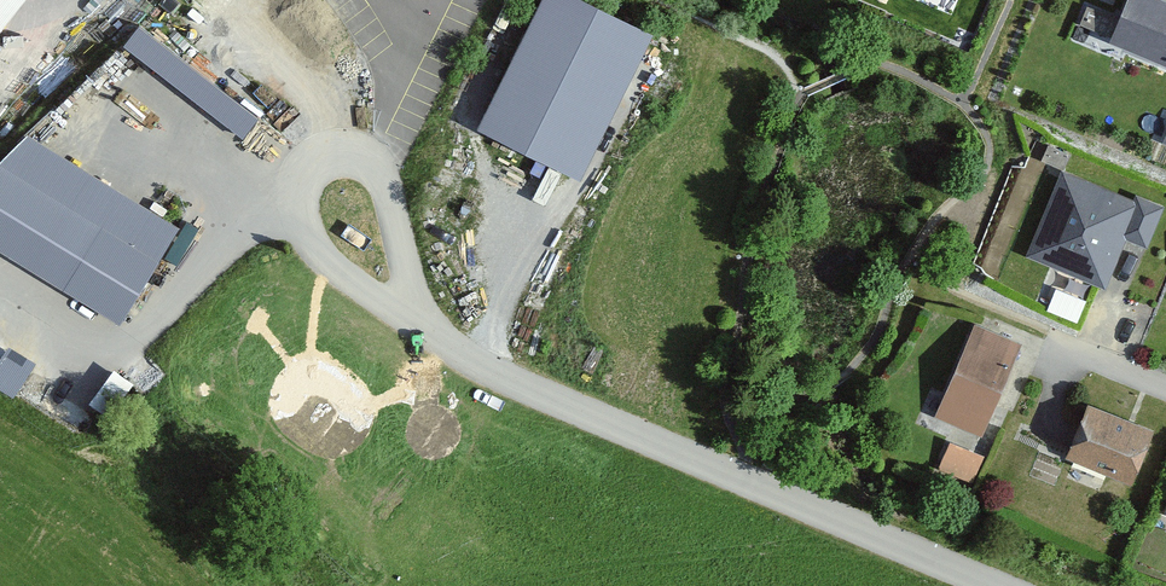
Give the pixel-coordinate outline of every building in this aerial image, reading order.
[(22,0),(0,0),(0,28),(22,0)] [(571,0),(540,0),(475,130),(579,179),(645,33),(571,0)] [(1152,0),(1129,0),(1108,49),(1165,71),(1165,5),(1152,0)] [(258,116),(137,27),(123,47),(244,136),(258,116)] [(116,324),(180,233),(29,135),(0,169),(0,250),(116,324)] [(1127,198),(1057,168),(1019,254),(1102,288),(1120,243),(1146,253),(1165,205),(1130,187),(1127,198)] [(1020,346),(973,327),(933,417),(978,439),(1020,346)] [(1155,430),(1084,407),(1061,462),(1131,489),(1155,430)] [(951,439),(942,467),(975,478),(984,450),(951,439)]
